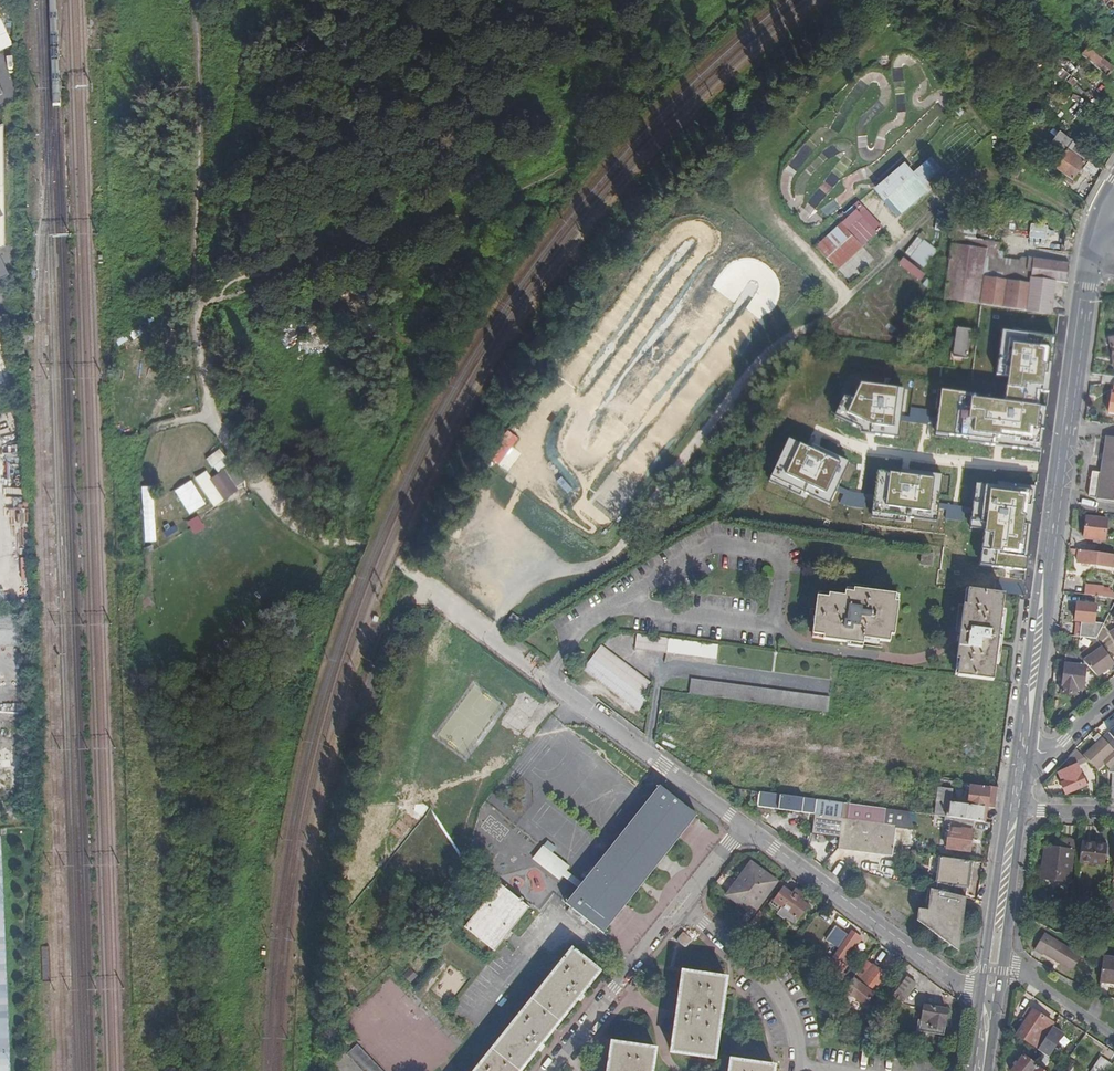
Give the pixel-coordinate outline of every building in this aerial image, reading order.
[(1104,16),(1098,23),(1113,36),(1113,24),(1104,16)] [(1081,56),(1083,57),(1105,76),(1111,68),(1101,59),(1106,52),(1094,40),(1081,56)] [(1070,178),(1083,162),(1067,150),(1055,166),(1070,178)] [(899,163),(870,189),(894,219),(926,191),(943,173),(929,159),(911,175),(899,163)] [(838,225),(860,247),(880,228),(857,202),(850,208),(853,210),(838,225)] [(860,247),(838,225),(814,248),(836,270),(860,247)] [(998,246),(998,244),(950,238),(942,300),(980,305),(1049,314),(1054,287),(1054,281),(1066,283),(1069,264),(1033,259),(1031,268),(1029,283),(1022,281),(1005,279),(1002,258),(997,257),(998,246)] [(921,269),(935,251),(922,241),(908,259),(921,269)] [(861,248),(836,270),(848,282),(873,260),(861,248)] [(1024,267),(1022,281),(1029,283),(1031,268),(1024,267)] [(955,328),(951,361),(967,363),(970,330),(955,328)] [(1056,337),(1003,330),(997,375),(1009,377),(1006,399),(942,391),(936,434),(1041,448),(1056,337)] [(901,390),(861,385),(844,422),(860,433),(896,438),(901,390)] [(1103,466),(1099,500),(1113,502),(1113,438),(1107,437),(1103,466)] [(847,464),(789,438),(770,479),(828,506),(847,464)] [(940,475),(878,469),(873,515),(935,521),(940,475)] [(571,488),(560,476),(553,482),(564,494),(571,488)] [(1033,491),(977,483),(971,529),(984,531),(981,554),(1023,560),(1033,491)] [(1085,538),(1105,541),(1107,520),(1088,517),(1085,538)] [(932,564),(933,552),(923,551),(921,563),(932,564)] [(1079,551),(1078,563),(1113,568),(1113,555),(1079,551)] [(895,594),(854,588),(853,592),(846,591),(845,595),(828,593),(828,598),(817,596),(812,633),(823,634),(822,639),(850,642),(865,644),(866,641),(866,637),(879,639),(889,640),(890,633),(894,634),(898,601),(894,601),(895,594)] [(963,604),(956,659),(959,660),(957,676),(992,680),(1003,594),(967,589),(965,605),(963,604)] [(1082,622),(1080,637),(1097,639),(1103,629),(1105,624),(1095,623),(1097,605),(1078,603),(1076,622),(1082,622)] [(511,627),(517,619),(513,616),(507,624),(511,627)] [(517,619),(511,627),(517,631),(523,623),(517,619)] [(1097,639),(1101,644),(1108,636),(1103,629),(1097,639)] [(664,654),(666,639),(636,635),(634,650),(664,654)] [(716,660),(718,646),(668,639),(668,640),(666,653),(716,660)] [(600,645),(581,670),(636,711),(645,700),(639,695),(649,682),(600,645)] [(1113,663),(1113,659),(1103,646),(1085,661),(1087,664),(1097,676),(1113,663)] [(1067,652),(1066,663),(1082,664),(1083,653),(1067,652)] [(1083,689),(1085,666),(1066,664),(1063,693),(1073,694),(1073,688),(1083,689)] [(687,694),(826,712),(828,697),(689,679),(687,694)] [(1099,742),(1103,738),(1099,733),(1095,737),(1099,742)] [(1103,738),(1099,742),(1085,755),(1097,767),(1104,761),(1109,766),(1113,773),(1113,749),(1103,738)] [(1062,782),(1067,792),(1086,783),(1077,765),(1063,772),(1067,780),(1062,782)] [(950,817),(973,820),(983,821),(985,807),(967,804),(947,801),(949,787),(935,785),(931,814),(937,815),(945,816),(950,817)] [(995,788),(987,786),(987,788),(969,786),(967,804),(985,807),(992,808),(995,788)] [(659,787),(581,884),(578,887),(565,904),(603,934),(696,816),(659,787)] [(908,811),(829,800),(773,792),(772,807),(815,813),(813,833),(840,836),(839,847),(892,854),(896,824),(913,826),(908,811)] [(943,828),(945,816),(937,815),(935,827),(943,828)] [(973,820),(950,817),(947,848),(970,850),(973,820)] [(1062,838),(1061,843),(1061,848),(1055,847),(1044,846),(1039,877),(1068,881),(1073,840),(1062,838)] [(1104,864),(1106,845),(1080,842),(1078,861),(1104,864)] [(578,887),(581,884),(565,871),(568,868),(542,847),(532,859),(558,880),(562,875),(578,887)] [(942,891),(965,897),(969,860),(938,856),(934,889),(942,891)] [(725,896),(737,904),(741,898),(757,910),(778,882),(750,862),(725,896)] [(467,928),(497,952),(531,909),(502,885),(467,928)] [(772,906),(780,912),(779,913),(786,918),(787,917),(796,923),(810,905),(801,899),(805,895),(796,889),(793,893),(785,887),(772,906)] [(965,897),(942,891),(926,912),(923,909),(915,919),(931,931),(932,930),(948,942),(959,937),(961,918),(963,918),(965,897)] [(753,915),(757,910),(741,898),(737,904),(753,915)] [(842,973),(850,960),(846,957),(847,955),(857,941),(860,942),(863,939),(854,932),(851,936),(843,930),(833,944),(841,950),(831,962),(825,973),(848,983),(853,978),(846,973),(845,975),(842,973)] [(1074,966),(1082,951),(1045,930),(1036,945),(1046,951),(1048,948),(1057,953),(1055,955),(1074,966)] [(959,937),(948,942),(957,949),(959,937)] [(1100,977),(1113,980),(1113,953),(1105,951),(1100,977)] [(598,974),(599,973),(571,952),(569,955),(478,1070),(522,1070),(532,1058),(573,1006),(598,974)] [(849,985),(848,994),(855,996),(867,1005),(889,975),(873,964),(866,974),(860,970),(849,985)] [(906,976),(892,995),(902,1002),(916,984),(906,976)] [(673,1059),(714,1065),(727,986),(684,980),(673,1059)] [(915,1033),(935,1036),(936,1028),(943,1029),(946,1008),(922,1005),(920,1019),(917,1019),(915,1033)] [(1037,1048),(1036,1049),(1044,1055),(1051,1043),(1043,1036),(1052,1023),(1034,1010),(1018,1034),(1037,1048)] [(890,1042),(901,1043),(902,1037),(891,1035),(890,1042)] [(358,1041),(348,1051),(367,1070),(388,1070),(358,1041)] [(655,1057),(613,1051),(610,1070),(653,1070),(655,1057)] [(1037,1065),(1024,1055),(1011,1070),(1012,1070),(1033,1070),(1037,1065)]
